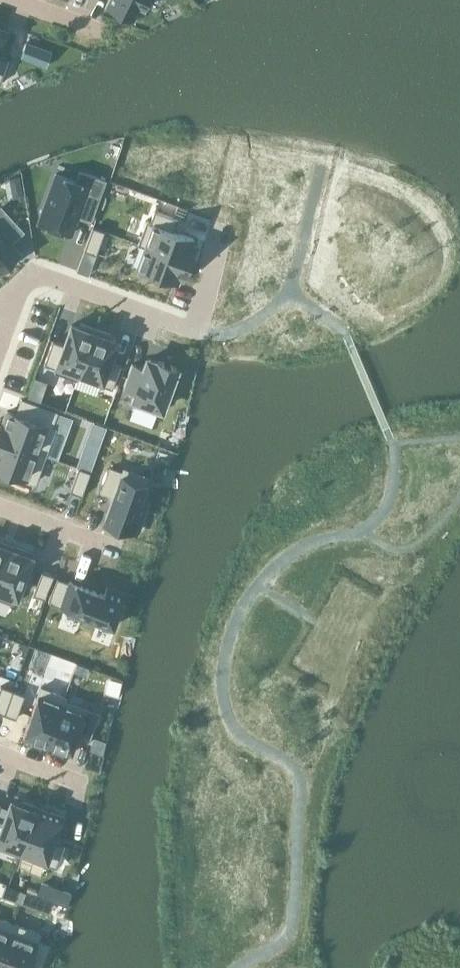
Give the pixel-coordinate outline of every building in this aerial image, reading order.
[(106,5),(114,9),(124,14),(134,18),(140,6),(144,8),(148,0),(109,0),(106,5)] [(27,42),(21,57),(46,66),(52,51),(27,42)] [(1,83),(9,59),(0,56),(0,83),(1,83)] [(91,220),(106,180),(80,170),(76,180),(56,173),(38,222),(71,234),(78,216),(78,215),(80,216),(82,212),(91,215),(89,220),(91,220)] [(19,176),(10,178),(12,187),(21,185),(19,176)] [(0,208),(0,271),(20,252),(11,241),(23,230),(1,207),(0,208)] [(147,221),(138,244),(145,247),(146,246),(190,262),(196,246),(191,244),(194,238),(174,231),(178,219),(155,210),(150,222),(147,221)] [(93,226),(84,250),(96,254),(105,231),(93,226)] [(145,247),(138,268),(140,269),(138,273),(153,278),(155,275),(178,283),(180,277),(185,278),(190,262),(146,246),(145,247)] [(77,270),(88,275),(92,266),(80,262),(77,270)] [(53,340),(44,364),(56,368),(55,372),(77,380),(80,372),(96,328),(81,322),(79,327),(72,324),(64,344),(53,340)] [(96,328),(80,372),(101,380),(100,384),(113,389),(121,365),(109,361),(117,341),(111,339),(109,338),(111,334),(96,328)] [(200,358),(190,355),(185,367),(196,371),(200,358)] [(132,364),(124,387),(136,392),(132,402),(160,412),(168,392),(171,393),(177,378),(173,377),(177,367),(172,365),(171,365),(164,363),(164,362),(163,362),(158,360),(157,362),(148,359),(144,368),(132,364)] [(45,455),(46,455),(57,459),(71,419),(56,413),(57,412),(22,399),(16,415),(14,414),(14,413),(12,412),(12,413),(7,411),(4,418),(3,418),(3,419),(4,420),(1,426),(0,425),(0,439),(45,455)] [(94,422),(78,467),(79,467),(91,472),(107,427),(94,422)] [(14,478),(15,474),(36,482),(45,455),(0,439),(0,473),(14,478)] [(79,467),(70,491),(82,495),(91,472),(79,467)] [(110,467),(101,491),(114,496),(105,520),(137,531),(147,505),(139,502),(148,477),(124,468),(122,472),(110,467)] [(0,565),(0,599),(14,604),(33,552),(14,545),(14,546),(8,544),(0,565)] [(42,571),(34,595),(45,599),(54,576),(42,571)] [(57,578),(49,602),(113,626),(126,592),(107,585),(104,594),(70,581),(69,583),(57,578)] [(77,663),(74,670),(85,675),(88,667),(77,663)] [(0,689),(0,712),(4,714),(13,690),(1,686),(0,689)] [(41,687),(23,737),(33,740),(32,741),(33,741),(33,740),(39,742),(39,743),(40,743),(47,745),(63,699),(64,700),(66,696),(41,687)] [(13,690),(4,714),(16,718),(25,695),(13,690)] [(63,699),(47,745),(54,748),(54,749),(54,748),(60,750),(60,751),(61,751),(61,750),(70,754),(78,732),(90,736),(99,712),(64,700),(63,699)] [(95,738),(91,749),(103,753),(106,742),(95,738)] [(0,832),(0,847),(20,854),(38,806),(21,800),(20,804),(11,801),(9,808),(1,829),(0,832)] [(38,806),(20,854),(57,867),(65,844),(53,839),(62,815),(46,809),(46,810),(38,807),(39,806),(38,806)] [(13,923),(0,918),(0,959),(13,923)] [(0,959),(0,967),(27,967),(28,964),(40,967),(49,944),(37,940),(40,933),(13,923),(0,959)]
